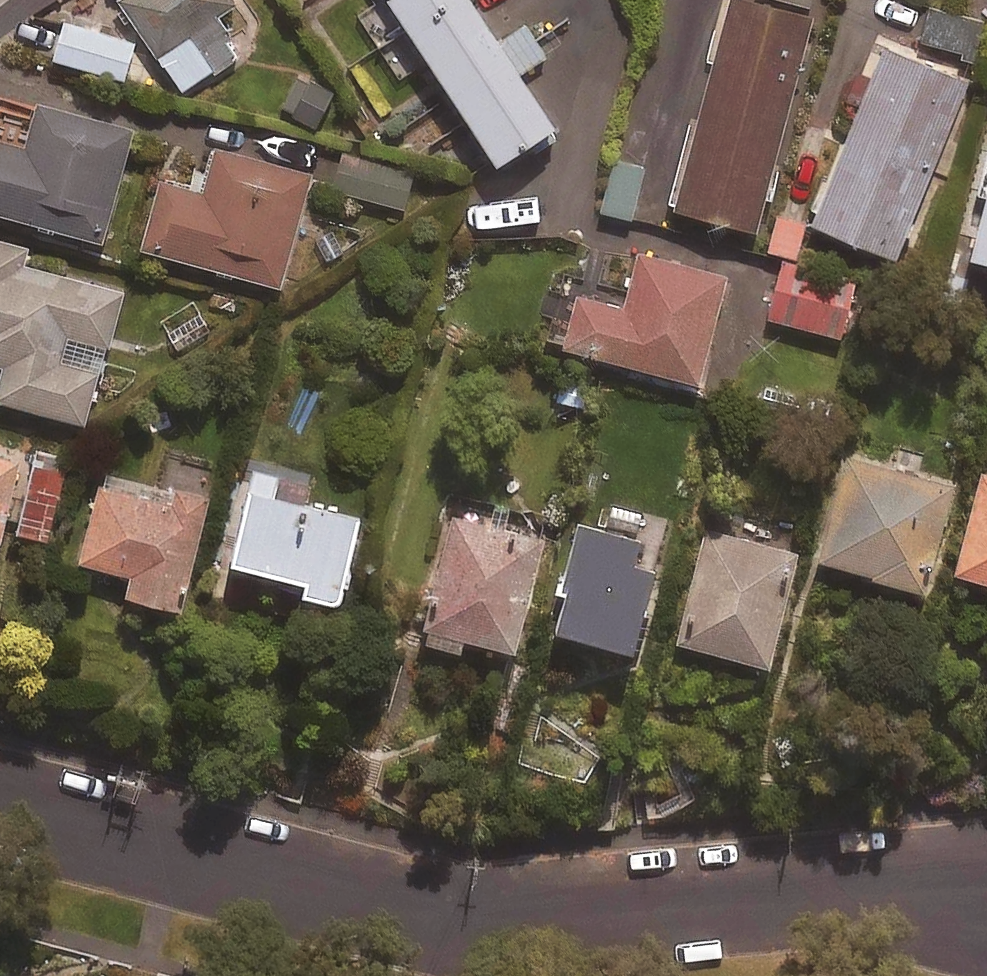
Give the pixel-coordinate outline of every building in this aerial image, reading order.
[(236,0),(121,0),(119,1),(185,90),(236,52),(212,19),(237,1),(236,0)] [(500,160),(555,123),(521,71),(546,54),(525,23),(501,39),(475,0),(393,0),(500,160)] [(715,61),(699,121),(689,119),(667,204),(758,228),(814,16),(751,0),(722,0),(707,59),(715,61)] [(132,43),(65,21),(53,57),(120,79),(132,43)] [(968,75),(884,43),(816,223),(900,255),(968,75)] [(331,91),(297,78),(285,112),(318,125),(331,91)] [(44,99),(31,144),(0,135),(0,210),(105,240),(138,126),(44,99)] [(314,173),(219,146),(206,191),(164,179),(145,246),(283,284),(314,173)] [(986,146),(974,194),(984,196),(970,251),(986,255),(986,146)] [(416,172),(339,151),(330,187),(407,207),(416,172)] [(644,168),(617,161),(605,211),(633,218),(644,168)] [(806,222),(778,214),(768,248),(796,256),(806,222)] [(0,239),(0,363),(4,364),(0,380),(0,398),(87,421),(122,291),(25,265),(29,247),(0,239)] [(728,275),(638,251),(626,297),(582,285),(566,346),(700,381),(728,275)] [(859,279),(787,261),(773,317),(845,335),(859,279)] [(22,458),(0,452),(0,541),(22,458)] [(956,486),(851,456),(821,557),(926,588),(956,486)] [(61,467),(32,461),(18,531),(47,537),(61,467)] [(217,474),(170,461),(163,489),(102,472),(79,559),(131,574),(127,591),(181,606),(217,474)] [(280,475),(253,468),(231,560),(304,578),(301,590),(342,600),(362,516),(275,495),(280,475)] [(984,469),(956,577),(986,585),(986,470),(984,469)] [(546,532),(452,508),(419,637),(460,647),(463,636),(516,649),(546,532)] [(662,544),(584,523),(556,628),(634,649),(662,544)] [(799,553),(703,528),(691,576),(699,578),(683,642),(771,665),(799,553)]
